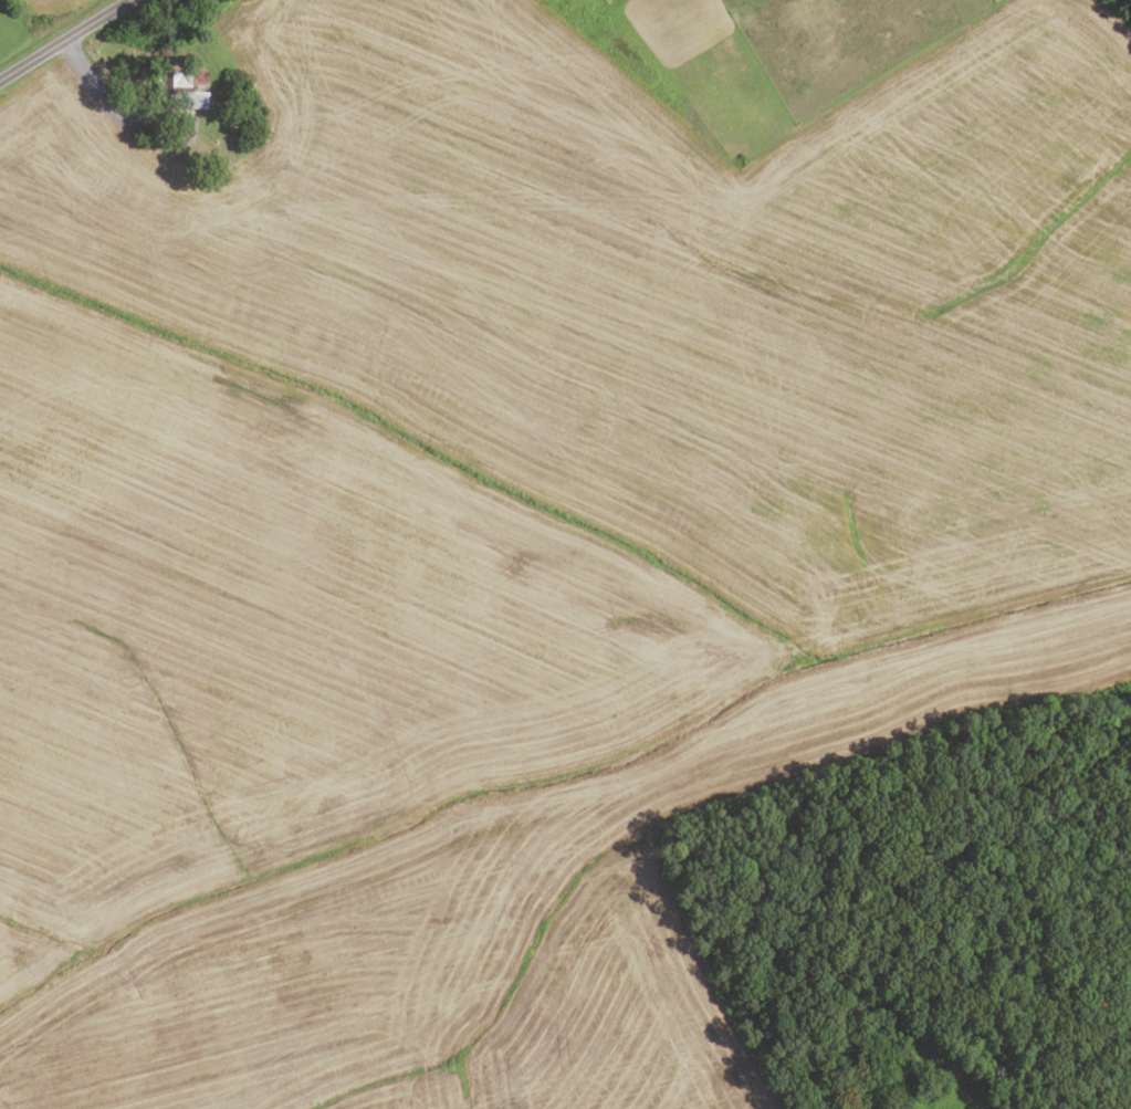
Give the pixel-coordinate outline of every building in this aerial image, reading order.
[(209,108),(165,106),(165,100),(153,100),(155,71),(188,73),(188,70),(210,71),(209,85),(195,84),(195,91),(210,91),(209,108)]
